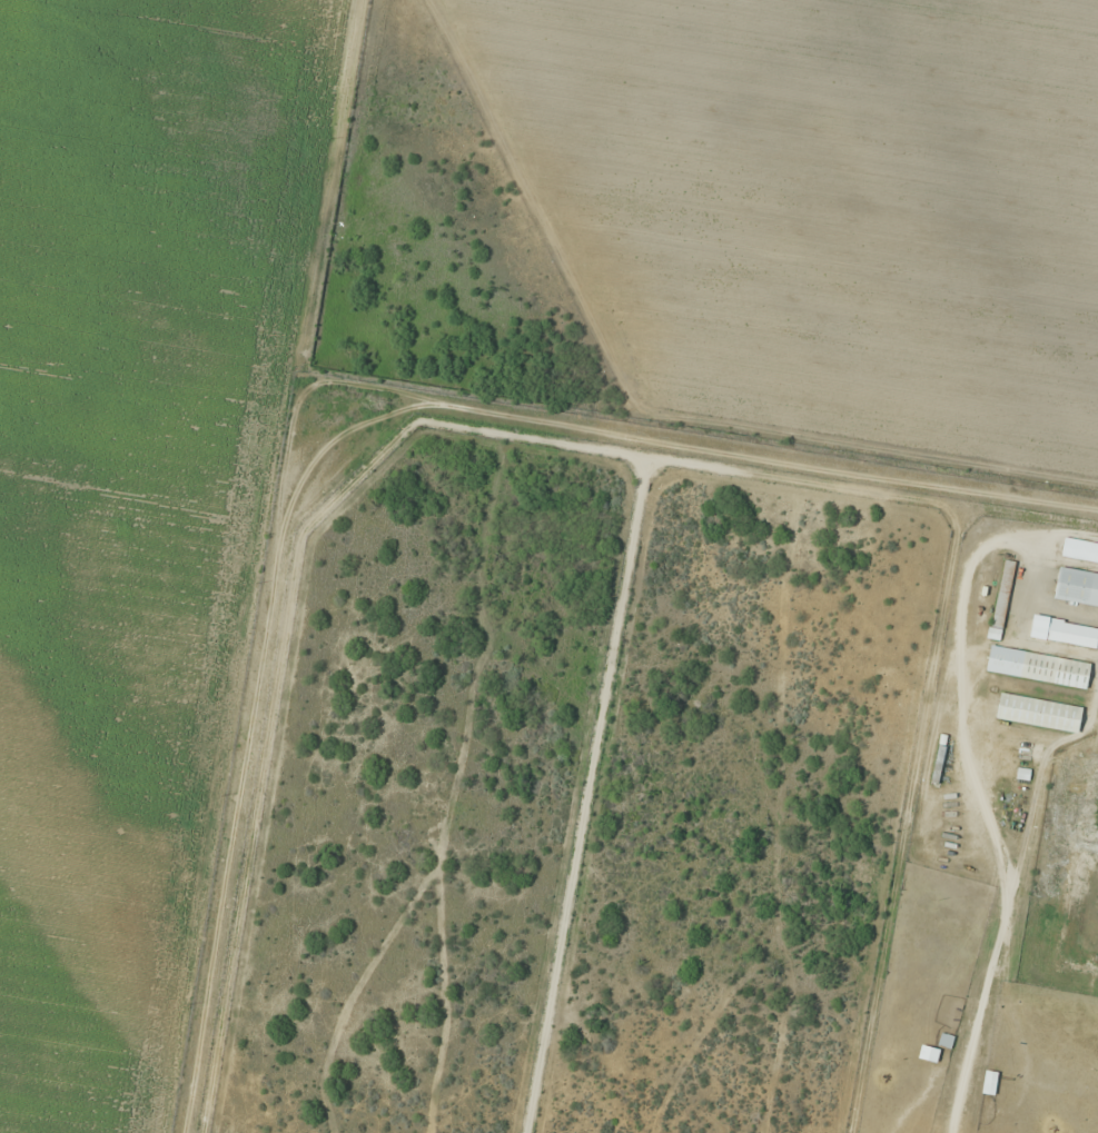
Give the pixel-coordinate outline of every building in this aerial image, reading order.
[(1097,563),(1097,541),(1064,536),(1061,558),(1097,563)] [(1015,561),(1004,559),(992,626),(1003,628),(1015,561)] [(1097,606),(1097,573),(1060,567),(1055,599),(1097,606)] [(1097,648),(1097,642),(1097,627),(1050,619),(1047,640),(1097,648)] [(1020,677),(1085,689),(1090,663),(1025,652),(1020,677)] [(1083,707),(1001,694),(997,720),(1079,733),(1083,707)] [(982,1093),(995,1095),(999,1072),(987,1070),(982,1093)]
